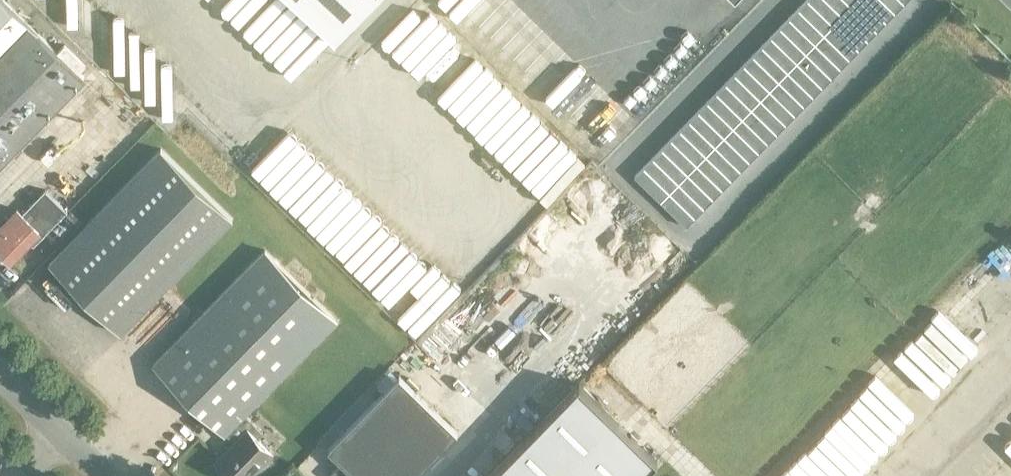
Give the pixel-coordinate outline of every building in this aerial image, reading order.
[(84,79),(3,0),(0,0),(0,164),(84,79)] [(336,40),(375,0),(294,0),(336,40)] [(824,33),(833,24),(808,0),(806,0),(798,8),(824,33)] [(833,24),(842,15),(827,0),(808,0),(833,24)] [(845,0),(827,0),(842,15),(851,5),(845,0)] [(877,31),(886,21),(864,0),(856,0),(851,5),(877,31)] [(886,21),(895,12),(882,0),(864,0),(886,21)] [(904,3),(901,0),(882,0),(895,12),(904,3)] [(877,31),(851,5),(842,15),(868,40),(877,31)] [(789,17),(815,42),(824,33),(798,8),(789,17)] [(868,40),(842,15),(833,24),(859,49),(868,40)] [(789,17),(780,26),(806,52),(815,42),(789,17)] [(859,49),(833,24),(824,33),(850,58),(859,49)] [(771,36),(797,61),(806,52),(780,26),(771,36)] [(719,30),(682,66),(691,75),(728,39),(719,30)] [(850,58),(824,33),(815,42),(841,68),(850,58)] [(788,70),(797,61),(771,36),(762,45),(788,70)] [(815,42),(806,52),(831,77),(841,68),(815,42)] [(753,54),(779,79),(788,70),(762,45),(753,54)] [(831,77),(806,52),(797,61),(822,86),(831,77)] [(753,54),(744,63),(770,89),(779,79),(753,54)] [(788,70),(813,95),(822,86),(797,61),(788,70)] [(770,89),(744,63),(735,73),(761,98),(770,89)] [(813,95),(788,70),(779,79),(804,104),(813,95)] [(752,107),(761,98),(735,73),(726,82),(752,107)] [(770,89),(795,114),(804,104),(779,79),(770,89)] [(103,113),(117,99),(100,82),(92,90),(82,81),(54,109),(89,144),(112,121),(103,113)] [(717,91),(743,116),(752,107),(726,82),(717,91)] [(761,98),(786,123),(795,114),(770,89),(761,98)] [(708,100),(734,126),(743,116),(717,91),(708,100)] [(786,123),(761,98),(752,107),(777,132),(786,123)] [(708,100),(699,110),(725,135),(734,126),(708,100)] [(777,132),(752,107),(743,116),(768,141),(777,132)] [(690,119),(715,144),(725,135),(699,110),(690,119)] [(768,141),(743,116),(734,126),(759,151),(768,141)] [(681,128),(706,153),(715,144),(690,119),(681,128)] [(750,160),(759,151),(734,126),(725,135),(750,160)] [(672,137),(697,163),(706,153),(681,128),(672,137)] [(750,160),(725,135),(715,144),(741,169),(750,160)] [(697,163),(672,137),(663,147),(688,172),(697,163)] [(741,169),(715,144),(706,153),(732,178),(741,169)] [(679,181),(688,172),(663,147),(654,156),(679,181)] [(232,218),(160,148),(48,262),(120,332),(232,218)] [(732,178),(706,153),(697,163),(723,188),(732,178)] [(645,165),(670,190),(679,181),(654,156),(645,165)] [(688,172),(714,197),(723,188),(697,163),(688,172)] [(644,165),(634,176),(660,201),(670,190),(644,165)] [(679,181),(705,206),(714,197),(688,172),(679,181)] [(696,215),(705,206),(679,181),(670,190),(696,215)] [(21,213),(16,208),(0,225),(0,249),(10,258),(28,240),(33,245),(66,211),(44,189),(21,213)] [(670,190),(660,201),(686,226),(696,215),(670,190)] [(224,433),(243,413),(335,319),(264,249),(152,364),(223,434),(224,433)] [(342,462),(328,475),(414,475),(458,433),(399,376),(327,448),(342,462)] [(495,471),(490,475),(640,475),(657,459),(579,384),(495,471)] [(231,475),(232,475),(247,475),(268,454),(253,440),(262,431),(243,413),(224,433),(234,442),(216,460),(231,475)]
